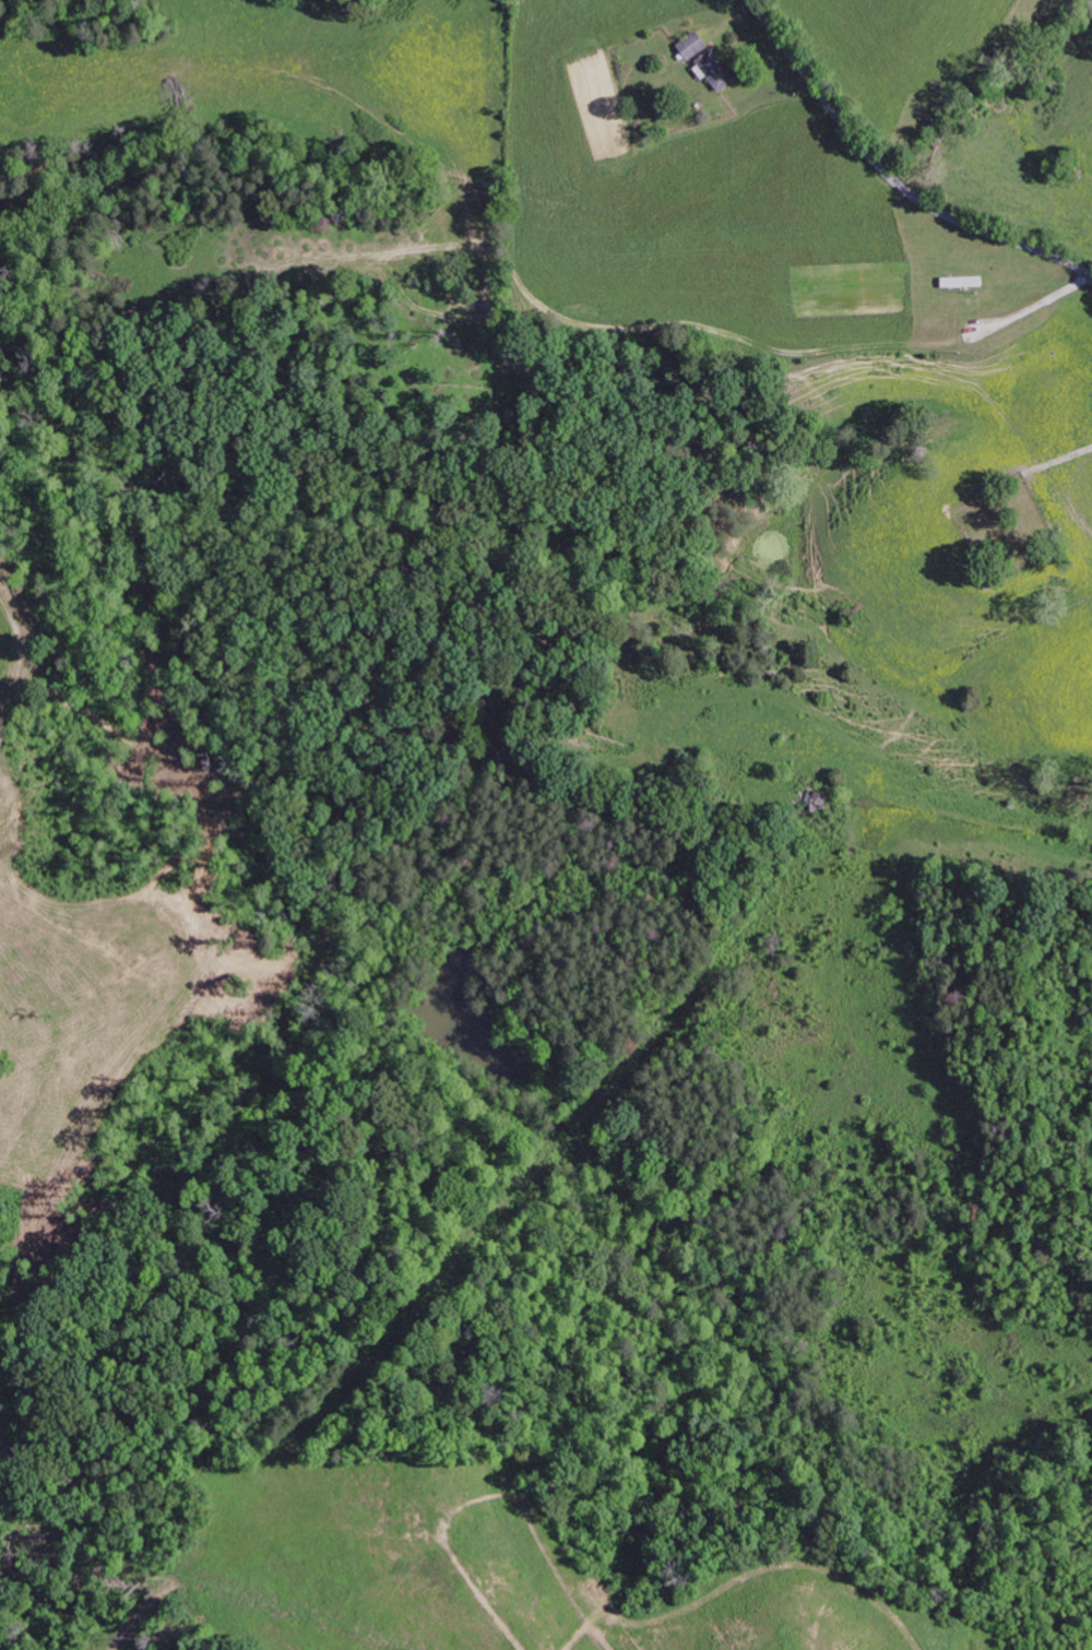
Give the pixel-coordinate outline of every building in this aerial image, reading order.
[(673,45),(685,61),(705,47),(693,30),(673,45)] [(716,92),(728,82),(704,53),(688,66),(699,79),(703,76),(716,92)]
